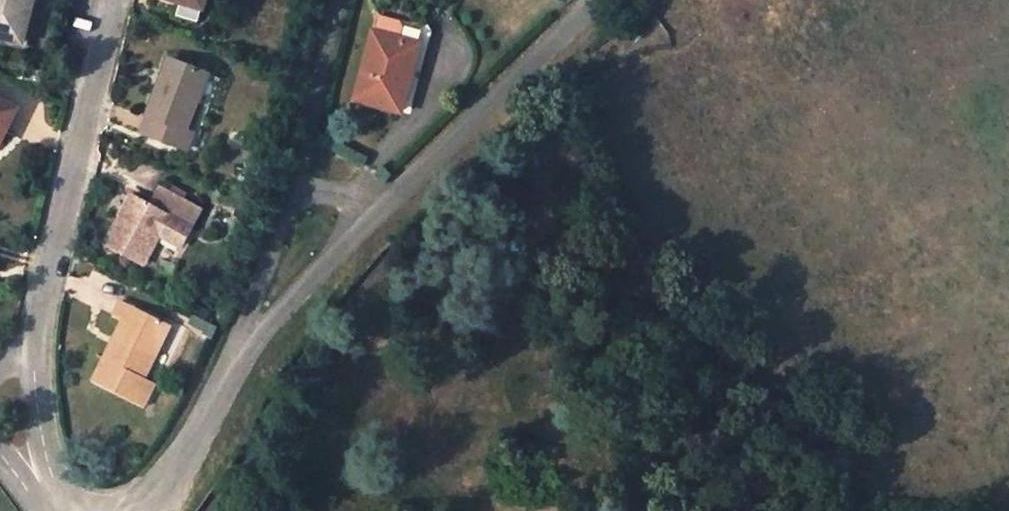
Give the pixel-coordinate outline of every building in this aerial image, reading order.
[(35,0),(0,0),(0,37),(24,43),(35,0)] [(206,0),(175,0),(204,8),(206,0)] [(426,27),(380,15),(375,32),(358,98),(404,110),(422,44),(426,27)] [(187,130),(209,73),(170,58),(141,131),(187,150),(194,133),(187,130)] [(15,110),(0,103),(0,141),(15,110)] [(159,186),(149,204),(156,208),(166,190),(159,186)] [(192,227),(202,209),(166,190),(156,208),(149,204),(134,196),(107,244),(144,264),(171,216),(192,227)] [(172,327),(122,302),(115,316),(126,322),(114,346),(111,344),(92,381),(140,405),(152,382),(146,378),(172,327)] [(157,384),(152,382),(140,405),(145,408),(157,384)]
